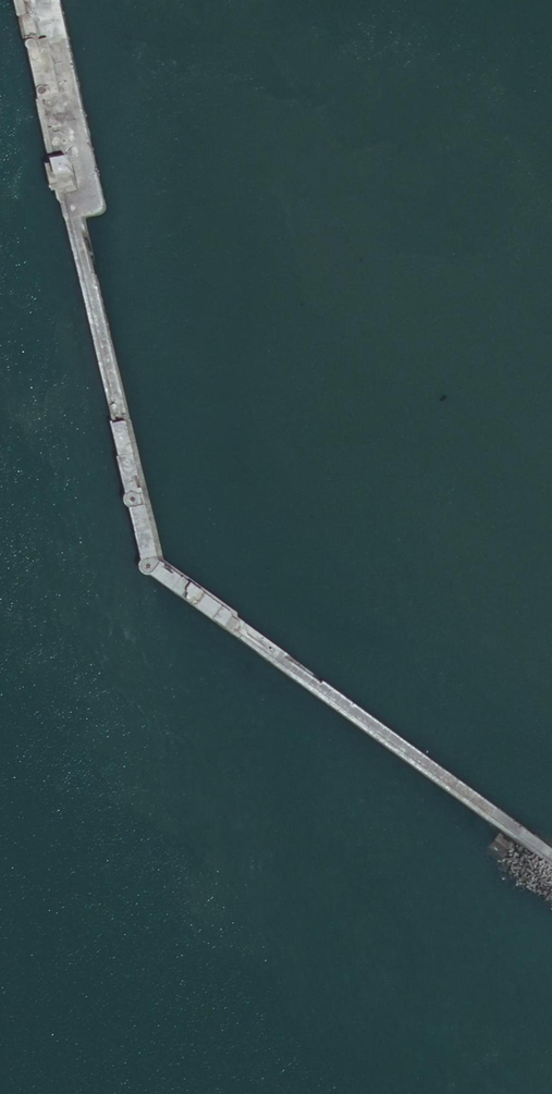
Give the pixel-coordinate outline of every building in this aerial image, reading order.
[(25,27),(24,27),(28,44),(34,43),(48,106),(44,107),(68,202),(86,196),(81,170),(64,174),(63,167),(67,165),(66,160),(68,160),(70,159),(73,156),(74,152),(74,148),(73,145),(72,143),(70,142),(66,140),(62,140),(61,137),(58,137),(58,135),(75,131),(56,45),(47,47),(43,25),(53,23),(58,16),(59,7),(59,0),(20,0),(25,27)]
